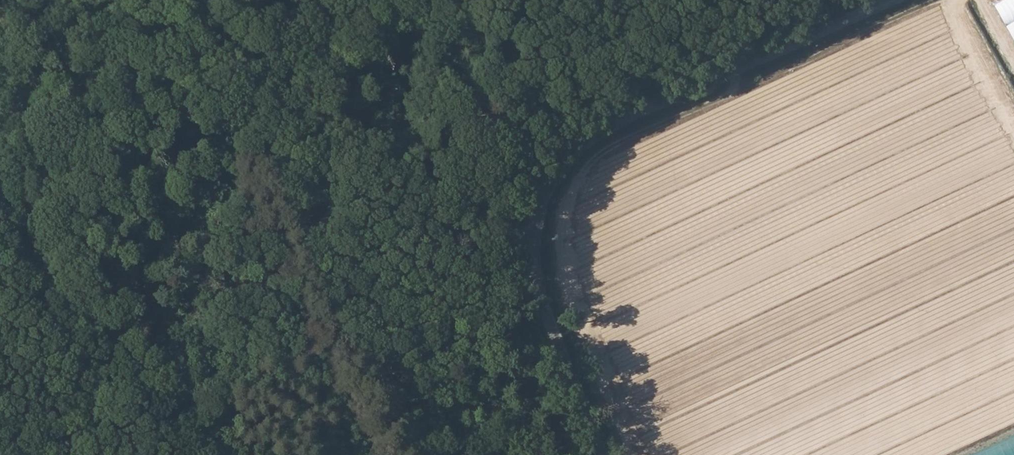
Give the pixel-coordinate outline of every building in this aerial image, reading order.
[(1013,41),(1013,0),(1001,0),(993,4),(1013,41)] [(972,454),(1013,454),(1013,436),(972,454)]
